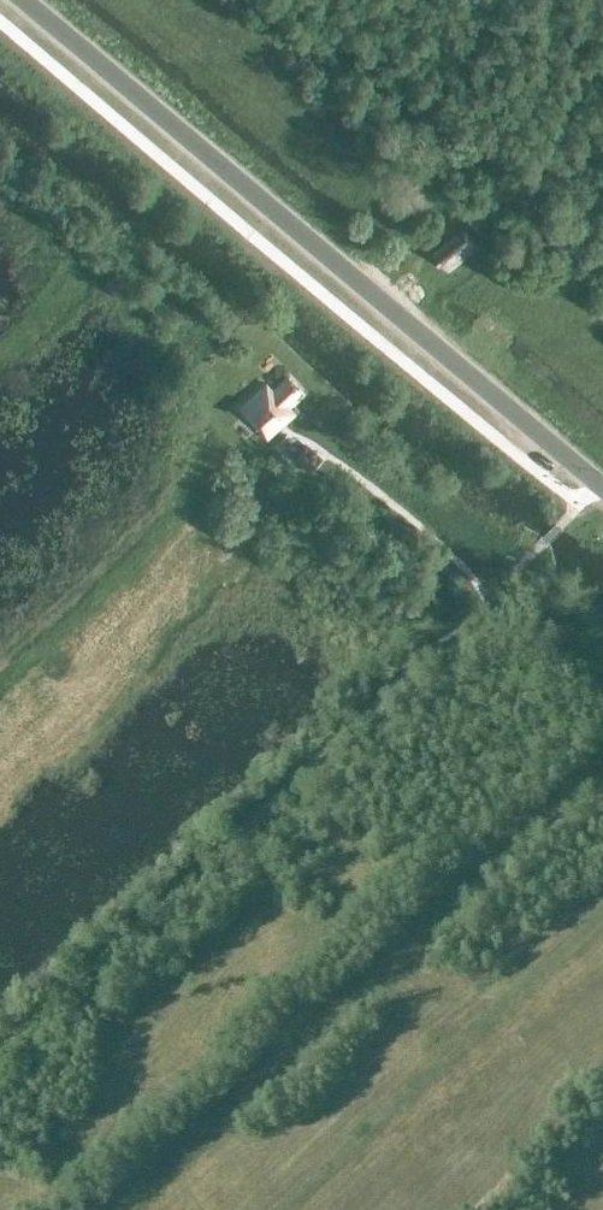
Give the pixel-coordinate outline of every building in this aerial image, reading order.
[(434,252),(448,270),(479,246),(464,228),(434,252)] [(268,385),(241,410),(267,438),(294,413),(288,407),(304,393),(288,376),(273,390),(268,385)] [(294,457),(311,472),(323,457),(306,443),(294,457)]
